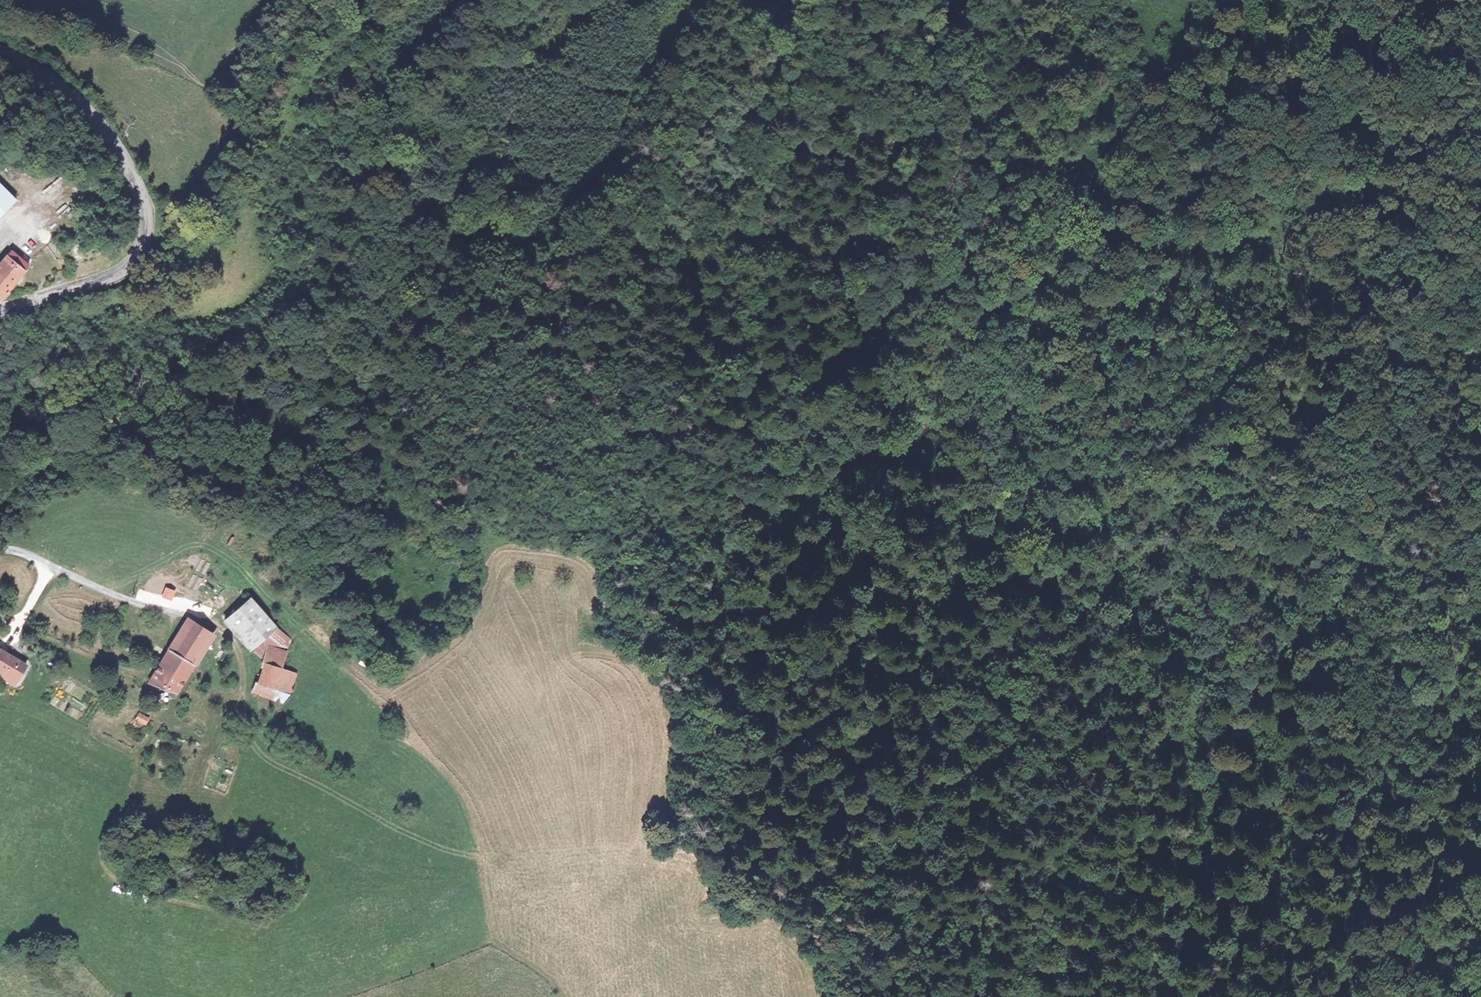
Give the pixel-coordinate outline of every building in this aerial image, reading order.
[(0,263),(0,291),(3,294),(27,270),(9,253),(0,263)] [(1032,327),(1049,328),(1050,320),(1034,317),(1032,327)] [(249,600),(224,623),(250,650),(263,638),(275,627),(249,600)] [(187,619),(185,624),(195,630),(198,626),(187,619)] [(170,650),(195,666),(213,636),(198,626),(195,630),(185,624),(170,650)] [(267,645),(263,638),(250,650),(263,663),(266,649),(267,645)] [(277,671),(282,653),(266,649),(263,663),(258,686),(255,685),(253,696),(270,701),(272,691),(277,671)] [(195,666),(170,650),(163,662),(160,660),(156,667),(160,669),(151,683),(164,686),(178,695),(195,666)] [(3,652),(0,656),(0,670),(0,677),(9,682),(11,678),(20,683),(29,668),(3,652)] [(292,675),(277,671),(272,691),(270,701),(281,705),(288,695),(292,675)] [(17,687),(20,683),(11,678),(9,682),(17,687)] [(145,727),(150,719),(139,712),(134,720),(145,727)]
